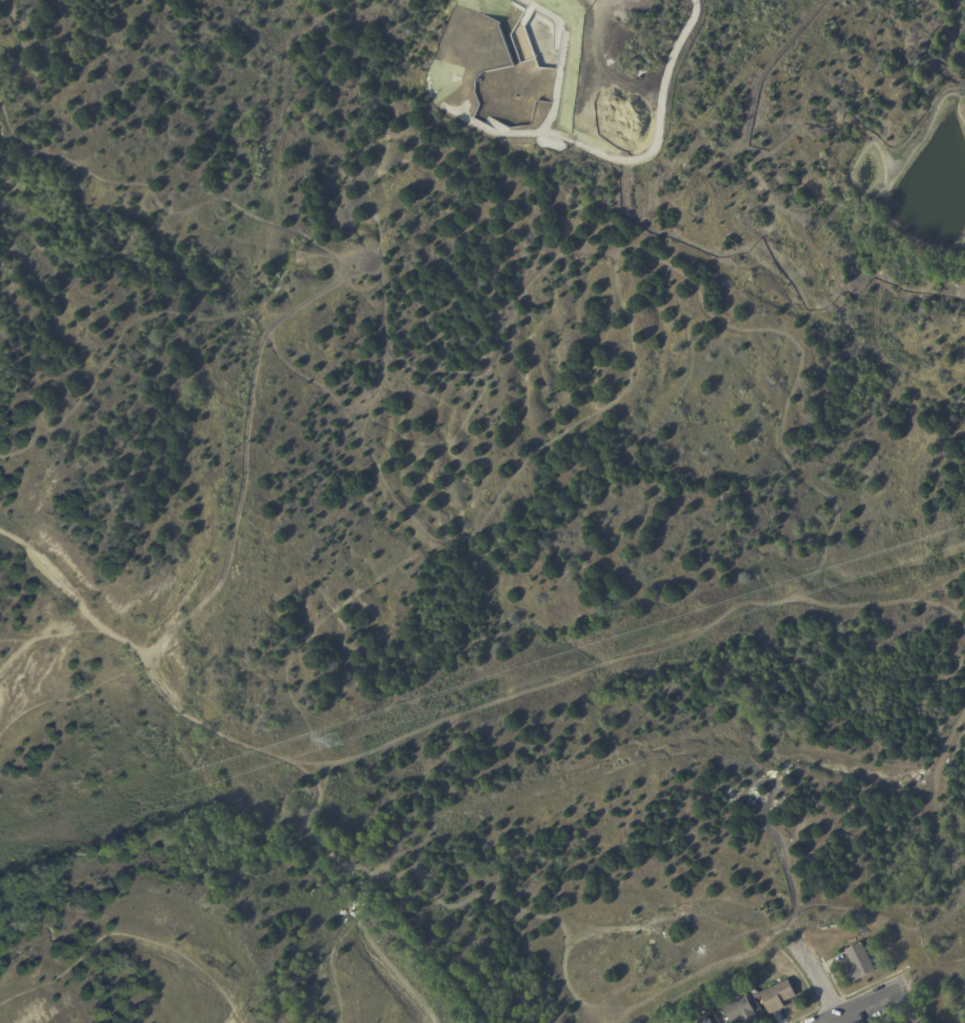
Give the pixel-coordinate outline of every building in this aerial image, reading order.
[(872,958),(878,971),(855,983),(849,970),(856,967),(848,950),(864,942),(872,958)] [(783,1010),(773,1014),(762,993),(767,991),(765,988),(770,985),(772,988),(790,979),(798,996),(785,1002),(788,1007),(783,1010)] [(760,1021),(755,1022),(744,1022),(743,1020),(736,1022),(734,1022),(725,1006),(734,1001),(731,995),(740,991),(742,997),(748,994),(761,1020),(760,1021)] [(708,1007),(705,1010),(701,1003),(707,999),(711,1005),(708,1007)]
